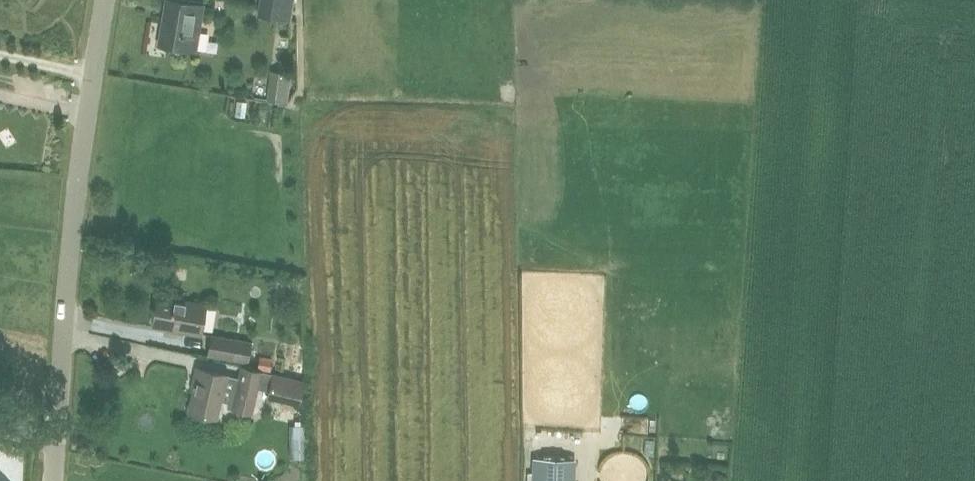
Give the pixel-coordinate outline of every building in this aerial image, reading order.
[(193,50),(201,5),(172,0),(165,0),(158,44),(193,50)] [(290,0),(260,0),(258,14),(287,19),(290,0)] [(270,74),(267,100),(286,103),(290,76),(270,74)] [(152,326),(199,334),(204,304),(157,296),(152,326)] [(205,355),(247,362),(251,341),(209,333),(205,355)] [(258,367),(270,369),(271,359),(259,357),(258,367)] [(224,375),(225,374),(196,368),(194,378),(196,379),(188,411),(214,417),(219,399),(227,402),(226,406),(250,412),(260,371),(240,366),(238,378),(224,375)] [(303,381),(272,374),(266,397),(297,405),(303,381)] [(238,429),(254,432),(257,417),(242,414),(238,429)] [(302,452),(321,452),(321,431),(302,431),(302,452)] [(531,480),(572,480),(573,457),(532,456),(531,480)] [(713,470),(706,473),(706,480),(720,480),(720,474),(713,470)]
